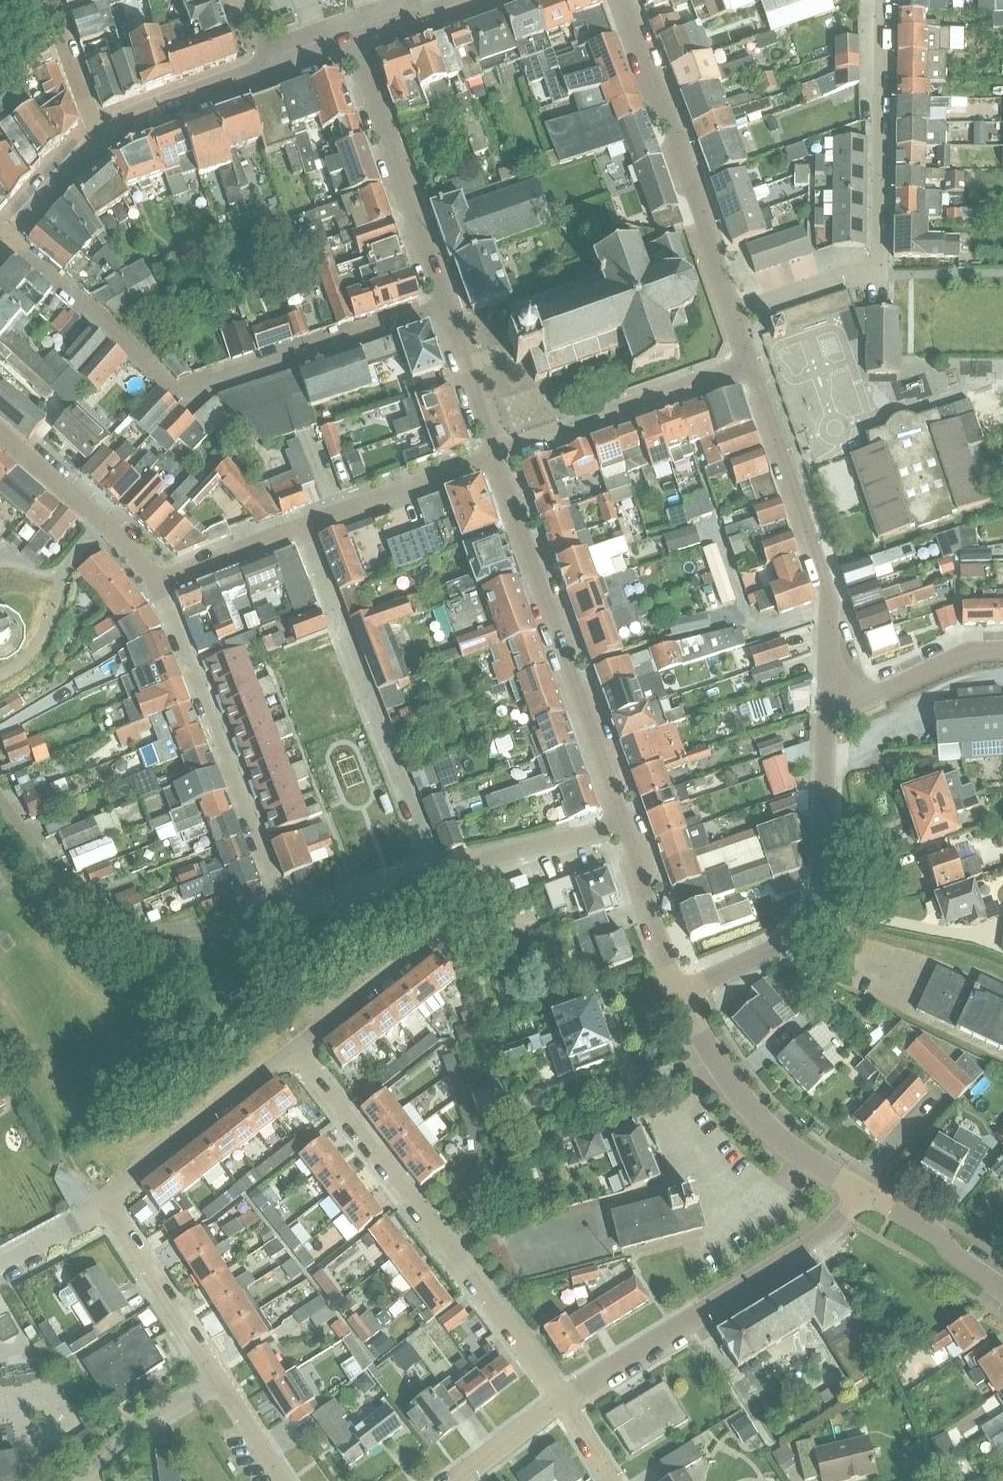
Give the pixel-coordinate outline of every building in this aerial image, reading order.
[(69,15),(93,6),(105,2),(110,0),(64,0),(69,15)] [(156,31),(166,28),(156,0),(147,0),(156,31)] [(214,0),(180,0),(184,12),(190,28),(193,27),(194,31),(185,34),(188,44),(226,31),(214,0)] [(549,41),(561,37),(560,31),(572,27),(569,20),(569,19),(566,11),(562,0),(540,0),(533,3),(540,23),(548,42),(549,41)] [(612,37),(600,0),(562,0),(566,11),(569,19),(569,20),(572,27),(573,31),(584,27),(591,44),(612,37)] [(669,3),(668,0),(644,0),(646,7),(651,6),(653,9),(669,3)] [(669,3),(671,9),(689,2),(697,25),(698,25),(704,22),(696,0),(668,0),(669,3)] [(704,22),(730,13),(726,2),(725,0),(696,0),(704,22)] [(726,2),(730,13),(753,4),(751,0),(730,0),(726,2)] [(832,12),(828,0),(768,0),(760,2),(771,33),(773,32),(832,12)] [(924,13),(927,13),(946,14),(946,0),(898,0),(898,13),(924,13)] [(977,1),(977,13),(992,13),(1002,13),(1002,0),(992,0),(992,1),(977,1)] [(105,2),(93,6),(98,23),(111,19),(105,5),(105,2)] [(544,80),(552,105),(569,100),(568,97),(554,58),(554,57),(549,41),(548,42),(540,23),(533,3),(503,13),(514,45),(519,62),(527,86),(544,80)] [(93,6),(69,15),(79,44),(103,36),(98,23),(93,6)] [(503,13),(463,27),(467,38),(481,76),(519,62),(514,45),(503,13)] [(939,23),(924,23),(924,13),(898,13),(898,29),(939,30),(939,23)] [(992,13),(992,29),(1002,29),(1002,13),(992,13)] [(658,40),(682,31),(676,15),(655,23),(654,19),(648,22),(656,41),(658,40)] [(963,19),(949,20),(949,30),(963,30),(963,19)] [(698,25),(697,25),(682,31),(658,40),(669,69),(709,55),(698,25)] [(156,31),(157,33),(158,37),(159,41),(171,82),(236,60),(226,31),(188,44),(189,47),(177,51),(170,27),(166,28),(156,31)] [(467,38),(463,27),(446,33),(453,53),(464,84),(481,79),(480,76),(481,76),(467,38)] [(898,53),(945,53),(948,53),(948,30),(939,30),(898,29),(898,53)] [(759,51),(777,45),(773,32),(771,33),(755,39),(759,51)] [(119,43),(106,47),(110,58),(111,61),(112,61),(125,99),(144,93),(128,42),(129,41),(127,33),(116,33),(119,43)] [(129,41),(128,42),(144,93),(171,82),(159,41),(157,33),(129,41)] [(453,53),(446,33),(431,38),(445,81),(454,78),(457,84),(453,85),(457,97),(452,99),(472,156),(487,151),(470,101),(464,84),(453,53)] [(554,58),(568,97),(572,96),(600,88),(629,80),(612,37),(591,44),(578,49),(576,44),(571,45),(573,51),(555,58),(554,57),(554,58)] [(431,38),(404,48),(419,90),(425,106),(437,102),(451,97),(445,81),(431,38)] [(835,59),(857,59),(857,40),(835,40),(835,59)] [(36,74),(54,64),(46,45),(40,48),(7,67),(17,85),(36,74)] [(85,57),(92,55),(94,49),(92,46),(82,49),(85,57)] [(397,118),(419,112),(426,111),(419,90),(404,48),(376,58),(397,118)] [(898,53),(897,68),(926,68),(925,84),(944,84),(945,53),(898,53)] [(719,84),(754,71),(750,58),(719,69),(715,68),(709,55),(669,69),(679,95),(695,90),(719,83),(719,84)] [(111,61),(110,58),(87,66),(102,108),(125,99),(112,61),(111,61)] [(835,59),(835,70),(858,69),(857,59),(835,59)] [(54,64),(36,74),(50,107),(39,115),(60,140),(77,124),(54,64)] [(926,68),(897,68),(897,84),(925,84),(926,68)] [(835,74),(817,82),(823,98),(859,84),(858,69),(835,70),(835,74)] [(336,148),(362,139),(354,114),(351,115),(339,76),(331,73),(307,82),(319,120),(322,131),(331,128),(332,131),(330,132),(334,143),(335,143),(336,148)] [(762,93),(775,89),(770,75),(757,79),(762,93)] [(637,99),(629,80),(600,88),(572,96),(577,117),(637,99)] [(307,82),(279,92),(294,138),(301,160),(312,156),(303,125),(319,120),(307,82)] [(724,104),(717,84),(719,83),(695,90),(679,95),(691,126),(707,120),(728,113),(749,106),(746,96),(724,104)] [(897,84),(897,101),(927,101),(927,92),(937,92),(937,95),(940,95),(940,101),(949,101),(957,101),(957,85),(944,85),(944,84),(925,84),(897,84)] [(1,135),(31,176),(40,166),(38,161),(60,140),(39,115),(32,106),(23,95),(19,98),(13,90),(0,100),(0,134),(1,135)] [(498,90),(490,94),(494,104),(503,101),(498,90)] [(257,125),(261,142),(265,153),(284,148),(293,177),(305,173),(301,160),(294,138),(279,92),(250,102),(257,125)] [(927,101),(940,101),(940,95),(937,95),(937,92),(927,92),(927,101)] [(544,127),(554,153),(558,165),(606,150),(625,145),(618,125),(644,115),(637,99),(577,117),(544,127)] [(768,99),(749,106),(728,113),(707,120),(691,126),(698,144),(734,131),(747,126),(744,118),(771,109),(768,99)] [(927,101),(897,101),(897,125),(944,125),(945,111),(949,111),(949,101),(940,101),(927,101)] [(236,150),(261,142),(257,125),(250,102),(215,113),(219,125),(225,147),(240,189),(248,186),(236,156),(237,155),(236,150)] [(215,113),(182,125),(196,172),(198,176),(217,170),(230,207),(236,205),(240,217),(248,214),(240,189),(225,147),(219,125),(215,113)] [(625,145),(606,150),(610,161),(628,154),(631,161),(657,152),(644,115),(618,125),(625,145)] [(774,117),(766,120),(770,133),(779,130),(774,117)] [(988,138),(988,119),(976,119),(976,138),(988,138)] [(322,131),(319,120),(303,125),(312,156),(321,153),(320,152),(328,149),(326,146),(334,143),(330,132),(332,131),(331,128),(322,131)] [(196,172),(182,125),(151,136),(164,176),(173,198),(183,195),(176,178),(196,172)] [(897,125),(896,148),(943,148),(944,125),(897,125)] [(734,131),(698,144),(710,177),(746,164),(734,131)] [(3,190),(10,199),(31,176),(1,135),(0,135),(0,186),(3,190)] [(124,146),(109,158),(126,187),(139,183),(141,190),(152,186),(149,180),(164,176),(151,136),(124,146)] [(984,138),(973,138),(973,146),(984,146),(984,138)] [(321,153),(312,156),(301,160),(305,173),(306,177),(316,173),(313,164),(323,161),(328,177),(370,162),(362,139),(336,148),(335,143),(334,143),(326,146),(328,149),(320,152),(321,153)] [(834,139),(834,166),(866,167),(866,139),(834,139)] [(896,148),(896,171),(943,171),(947,171),(947,148),(943,148),(896,148)] [(670,188),(657,152),(631,161),(644,197),(670,188)] [(558,165),(554,153),(538,158),(542,171),(558,165)] [(824,166),(824,157),(815,157),(815,166),(824,166)] [(126,187),(109,158),(74,187),(74,188),(95,217),(122,200),(129,211),(136,208),(131,198),(126,187)] [(378,185),(370,162),(328,177),(335,196),(378,185)] [(823,175),(824,166),(815,166),(815,174),(823,175)] [(834,166),(833,192),(865,193),(866,167),(834,166)] [(513,167),(496,172),(500,183),(516,177),(513,167)] [(794,167),(794,177),(809,178),(809,168),(794,167)] [(441,183),(447,200),(485,188),(480,171),(441,183)] [(896,171),(895,194),(924,193),(924,182),(943,182),(943,171),(896,171)] [(718,204),(751,193),(744,172),(711,183),(718,204)] [(447,200),(429,206),(449,261),(453,260),(492,246),(492,247),(551,226),(533,173),(485,188),(447,200)] [(945,193),(962,192),(962,175),(945,175),(945,193)] [(794,177),(794,187),(808,187),(809,178),(794,177)] [(0,186),(0,210),(10,199),(3,190),(0,186)] [(63,201),(90,241),(91,241),(96,237),(101,246),(105,244),(110,242),(100,225),(95,217),(74,188),(63,201)] [(683,224),(670,188),(644,197),(657,233),(683,224)] [(766,188),(751,193),(718,204),(725,224),(757,213),(754,203),(769,197),(766,188)] [(289,219),(300,251),(310,248),(311,249),(327,243),(326,241),(320,222),(335,218),(341,236),(350,233),(352,234),(391,221),(380,189),(289,219)] [(833,192),(824,192),(823,204),(833,204),(833,219),(865,219),(865,193),(833,192)] [(924,193),(895,194),(895,221),(924,220),(924,193)] [(275,198),(267,200),(270,209),(277,206),(275,198)] [(29,241),(91,298),(112,288),(108,283),(126,271),(120,260),(110,242),(90,261),(85,257),(88,254),(83,250),(90,241),(63,201),(29,241)] [(757,213),(725,224),(732,245),(773,232),(770,223),(774,222),(769,209),(757,213)] [(823,219),(823,210),(814,210),(814,219),(823,219)] [(959,220),(959,211),(948,211),(948,220),(959,220)] [(823,228),(823,219),(814,219),(814,228),(823,228)] [(865,219),(833,219),(832,246),(864,247),(865,219)] [(895,221),(894,221),(894,257),(894,258),(895,258),(926,259),(943,259),(943,260),(959,260),(959,257),(959,239),(942,238),(942,235),(926,235),(927,220),(924,220),(895,221)] [(327,243),(329,251),(354,243),(359,256),(366,254),(398,243),(391,221),(352,234),(350,233),(341,236),(326,241),(327,243)] [(791,232),(801,258),(812,254),(802,228),(791,232)] [(801,258),(791,232),(780,235),(789,262),(801,258)] [(780,235),(769,239),(779,266),(789,262),(780,235)] [(510,308),(509,311),(512,313),(519,332),(506,336),(515,363),(528,359),(534,378),(533,381),(536,382),(537,380),(547,376),(548,379),(552,378),(551,375),(564,370),(565,373),(568,372),(567,369),(578,366),(579,368),(583,367),(582,364),(594,360),(595,363),(598,362),(597,359),(609,355),(610,358),(613,357),(612,354),(625,349),(628,357),(625,358),(626,361),(629,360),(632,369),(630,374),(633,375),(636,370),(674,357),(679,359),(680,355),(675,353),(672,344),(676,343),(675,340),(672,341),(669,333),(685,328),(687,328),(688,326),(685,325),(681,314),(692,306),(696,293),(691,279),(679,270),(677,265),(685,263),(676,236),(642,248),(640,241),(637,240),(638,239),(634,237),(632,243),(595,255),(591,253),(589,257),(593,259),(594,263),(574,270),(578,281),(575,282),(577,288),(573,289),(571,286),(568,287),(569,290),(557,294),(556,291),(553,292),(554,296),(542,300),(541,296),(538,298),(539,301),(526,305),(525,302),(523,303),(522,303),(523,306),(513,310),(510,308)] [(779,266),(769,239),(757,243),(767,270),(779,266)] [(311,249),(337,325),(354,320),(345,295),(343,288),(342,289),(338,279),(335,269),(329,251),(327,243),(311,249)] [(404,260),(398,243),(366,254),(368,258),(335,269),(338,279),(360,271),(361,274),(372,270),(404,260)] [(767,270),(757,243),(746,248),(755,274),(767,270)] [(492,246),(453,260),(471,312),(507,299),(510,308),(513,310),(523,306),(522,303),(523,303),(513,275),(503,278),(492,247),(492,246)] [(0,277),(0,296),(27,320),(51,291),(15,259),(0,277)] [(377,285),(409,275),(404,260),(372,270),(361,274),(360,271),(338,279),(342,289),(343,288),(345,295),(352,293),(350,286),(354,285),(353,282),(361,280),(364,289),(377,285)] [(112,288),(91,298),(121,322),(161,297),(149,274),(142,261),(126,271),(108,283),(112,288)] [(409,275),(377,285),(385,310),(417,300),(409,275)] [(352,293),(345,295),(354,320),(385,310),(377,285),(364,289),(355,292),(352,293)] [(848,290),(776,314),(778,322),(779,321),(781,328),(853,304),(848,290)] [(12,356),(50,390),(69,368),(61,360),(62,359),(52,350),(43,361),(10,334),(13,330),(19,335),(30,322),(27,320),(0,296),(0,345),(12,356)] [(897,310),(855,309),(864,335),(866,335),(866,356),(866,365),(867,365),(867,373),(899,374),(899,336),(897,336),(897,310)] [(285,318),(285,319),(292,340),(308,334),(301,313),(285,318)] [(71,319),(58,333),(63,337),(80,319),(75,314),(71,319)] [(285,319),(251,330),(258,351),(292,340),(285,319)] [(779,321),(778,322),(779,323),(769,327),(771,333),(769,334),(770,335),(772,335),(773,340),(784,336),(781,328),(779,321)] [(245,323),(221,331),(230,360),(243,356),(254,352),(245,323)] [(107,342),(91,327),(62,359),(61,360),(69,368),(77,376),(107,342)] [(364,368),(366,368),(398,357),(401,365),(406,363),(411,380),(413,379),(422,376),(442,370),(428,327),(359,350),(364,368)] [(107,342),(77,376),(85,383),(85,382),(96,392),(126,359),(107,342)] [(0,345),(0,359),(34,389),(32,390),(45,402),(54,393),(50,390),(12,356),(0,345)] [(359,350),(344,355),(356,391),(372,386),(366,368),(364,368),(359,350)] [(356,391),(344,355),(329,360),(341,396),(356,391)] [(177,379),(191,373),(175,357),(162,363),(177,379)] [(341,396),(329,360),(313,365),(326,401),(341,396)] [(326,401),(313,365),(298,370),(308,400),(310,406),(326,401)] [(77,376),(69,368),(50,390),(54,393),(70,408),(52,427),(88,460),(109,437),(74,405),(81,397),(76,392),(85,383),(77,376)] [(298,370),(287,373),(297,403),(308,400),(298,370)] [(297,403),(287,373),(276,377),(286,407),(297,403)] [(422,376),(413,379),(419,396),(428,393),(422,376)] [(276,377),(264,381),(274,411),(286,407),(276,377)] [(264,381),(253,384),(263,415),(274,411),(264,381)] [(46,420),(2,383),(0,385),(0,415),(29,440),(35,433),(46,420)] [(263,415),(253,384),(242,388),(252,418),(263,415)] [(987,428),(1002,423),(1002,401),(997,384),(974,392),(987,428)] [(408,419),(393,424),(397,437),(413,432),(425,429),(424,428),(458,416),(448,386),(428,393),(419,396),(414,398),(403,402),(408,419)] [(177,406),(157,387),(128,417),(129,418),(133,422),(149,437),(157,428),(177,406)] [(252,418),(242,388),(217,396),(241,422),(252,418)] [(740,389),(701,402),(713,436),(751,423),(740,389)] [(200,411),(217,430),(231,418),(214,399),(200,411)] [(241,422),(263,443),(316,426),(309,407),(310,406),(308,400),(297,403),(286,407),(274,411),(263,415),(252,418),(241,422)] [(870,449),(850,456),(878,539),(916,526),(916,529),(951,517),(951,514),(988,502),(970,448),(983,444),(969,401),(916,418),(911,416),(908,415),(904,414),(900,415),(896,416),(893,418),(890,420),(888,423),(885,428),(866,435),(870,449)] [(678,410),(689,444),(699,441),(708,468),(722,463),(713,436),(701,402),(678,410)] [(175,444),(179,440),(195,423),(191,419),(177,406),(157,428),(175,444)] [(678,410),(654,419),(665,448),(667,447),(669,452),(673,464),(683,461),(683,460),(693,456),(689,444),(678,410)] [(200,411),(191,419),(195,423),(208,436),(209,437),(217,430),(200,411)] [(424,428),(425,429),(431,445),(402,454),(406,467),(468,445),(458,416),(424,428)] [(129,418),(122,425),(126,429),(133,422),(129,418)] [(654,419),(635,426),(646,456),(651,471),(654,478),(673,471),(670,464),(665,448),(654,419)] [(195,423),(179,440),(192,453),(204,440),(208,436),(195,423)] [(751,423),(713,436),(722,463),(761,450),(751,423)] [(331,461),(344,456),(332,425),(320,429),(331,461)] [(635,426),(612,434),(625,471),(626,473),(641,468),(652,499),(660,497),(654,478),(651,471),(646,456),(635,426)] [(625,471),(612,434),(590,441),(596,459),(601,475),(608,492),(609,494),(613,506),(634,498),(630,485),(627,475),(625,471)] [(292,472),(252,488),(259,497),(277,517),(307,505),(300,488),(314,482),(297,439),(286,443),(289,451),(285,452),(292,472)] [(521,466),(540,520),(570,509),(561,485),(577,480),(572,467),(596,459),(590,441),(521,466)] [(126,443),(113,457),(104,449),(82,473),(100,490),(123,465),(135,452),(126,443)] [(708,468),(704,469),(708,480),(732,471),(732,472),(736,485),(740,484),(748,508),(753,507),(757,505),(777,498),(764,461),(761,450),(722,463),(708,468)] [(356,452),(344,457),(352,479),(365,474),(356,452)] [(100,490),(118,505),(149,472),(158,463),(149,455),(132,473),(123,465),(100,490)] [(0,460),(0,489),(17,469),(3,457),(0,460)] [(228,461),(209,481),(190,502),(196,508),(220,482),(254,519),(257,524),(258,525),(277,517),(259,497),(252,488),(228,461)] [(17,469),(0,489),(0,495),(1,496),(26,517),(46,494),(17,469)] [(157,499),(167,488),(149,472),(118,505),(137,522),(157,499)] [(170,511),(157,499),(137,522),(156,538),(176,516),(190,502),(209,481),(204,476),(196,484),(190,479),(171,500),(176,505),(170,511)] [(462,548),(477,543),(476,540),(497,533),(495,528),(497,528),(480,480),(416,502),(423,522),(426,521),(428,528),(386,543),(396,571),(462,548)] [(698,505),(686,509),(691,522),(713,514),(706,492),(695,496),(698,505)] [(46,494),(26,517),(42,531),(22,554),(38,568),(47,559),(40,553),(53,539),(57,543),(77,521),(46,494)] [(609,494),(596,499),(604,524),(617,519),(613,506),(609,494)] [(753,507),(758,521),(726,532),(729,541),(739,538),(751,534),(754,532),(785,522),(777,498),(757,505),(753,507)] [(540,520),(549,544),(585,531),(577,506),(570,509),(540,520)] [(685,511),(668,516),(671,529),(689,525),(685,511)] [(389,513),(373,519),(376,527),(392,521),(389,513)] [(199,538),(176,516),(156,538),(177,557),(231,535),(226,522),(211,528),(206,533),(205,532),(199,538)] [(729,516),(722,519),(725,526),(732,523),(729,516)] [(785,522),(754,532),(751,534),(754,545),(759,543),(767,566),(772,564),(793,557),(797,556),(785,522)] [(628,527),(621,530),(624,537),(626,544),(627,547),(627,548),(642,544),(640,537),(632,539),(628,527)] [(670,553),(700,544),(695,528),(665,538),(670,553)] [(318,538),(339,591),(362,583),(363,582),(343,529),(318,538)] [(959,529),(936,536),(943,559),(953,555),(957,553),(959,551),(961,550),(961,549),(959,531),(959,529)] [(975,530),(959,531),(961,549),(977,547),(975,530)] [(587,531),(585,531),(549,544),(555,562),(564,560),(580,553),(593,548),(587,531)] [(12,534),(6,541),(16,549),(21,542),(12,534)] [(499,535),(477,543),(462,548),(472,577),(446,586),(450,599),(477,590),(476,586),(513,573),(499,535)] [(617,576),(611,561),(630,554),(627,548),(627,547),(626,544),(624,537),(610,542),(611,542),(593,548),(580,553),(564,560),(555,562),(565,590),(566,590),(567,592),(566,593),(617,576)] [(739,538),(729,541),(734,558),(745,554),(739,538)] [(715,583),(727,578),(715,545),(703,549),(715,583)] [(847,591),(875,581),(871,570),(914,555),(911,545),(840,569),(847,591)] [(294,547),(272,555),(277,568),(299,560),(294,547)] [(991,550),(961,551),(961,562),(985,561),(991,561),(991,550)] [(121,624),(147,607),(103,553),(78,570),(121,624)] [(272,555),(239,568),(247,593),(249,598),(283,585),(282,580),(277,568),(272,555)] [(793,557),(772,564),(779,586),(753,595),(760,613),(776,607),(779,614),(812,603),(804,577),(800,579),(793,557)] [(937,563),(941,576),(954,571),(950,559),(937,563)] [(299,560),(277,568),(282,580),(304,571),(299,560)] [(960,580),(981,579),(981,567),(960,567),(960,580)] [(247,593),(239,568),(214,578),(222,600),(235,634),(243,630),(236,611),(234,612),(229,599),(247,593)] [(304,571),(282,580),(283,585),(286,591),(308,582),(304,571)] [(566,593),(577,624),(608,613),(603,599),(617,594),(615,588),(635,582),(631,571),(617,576),(566,593)] [(222,600),(214,578),(197,584),(207,611),(212,608),(220,627),(214,630),(215,632),(218,640),(235,634),(222,600)] [(735,601),(727,578),(715,583),(723,605),(735,601)] [(515,580),(443,605),(458,649),(439,656),(443,667),(491,650),(535,635),(515,580)] [(847,591),(855,614),(884,604),(910,596),(922,592),(918,580),(879,594),(875,581),(847,591)] [(308,582),(286,591),(290,602),(312,593),(308,582)] [(362,583),(339,591),(356,636),(387,625),(393,623),(424,612),(418,595),(407,599),(387,606),(373,611),(362,583)] [(207,611),(197,584),(175,593),(199,654),(220,645),(218,640),(215,632),(204,637),(196,618),(208,613),(207,611)] [(932,588),(922,592),(910,596),(884,604),(855,614),(863,636),(891,627),(886,613),(935,597),(932,588)] [(997,625),(996,592),(983,592),(984,604),(961,605),(962,626),(997,625)] [(312,593),(290,602),(294,613),(316,605),(312,593)] [(643,603),(633,606),(638,619),(648,615),(643,603)] [(608,613),(577,624),(591,662),(621,651),(614,631),(639,622),(638,619),(633,606),(633,604),(608,613)] [(942,631),(955,626),(955,606),(935,613),(942,631)] [(115,628),(99,639),(88,646),(93,654),(123,636),(131,647),(137,643),(161,628),(148,608),(147,607),(121,624),(115,628)] [(286,641),(274,646),(275,649),(276,651),(326,631),(319,611),(288,623),(294,638),(286,641)] [(672,635),(708,628),(705,614),(669,622),(672,635)] [(255,615),(242,620),(247,633),(252,631),(260,628),(255,615)] [(99,639),(115,628),(109,620),(93,631),(99,639)] [(1,655),(4,654),(8,652),(10,649),(12,646),(13,642),(14,639),(13,635),(12,631),(10,628),(7,626),(4,624),(0,623),(0,655),(1,655)] [(377,690),(398,683),(406,680),(401,667),(390,670),(385,656),(398,652),(387,625),(356,636),(377,690)] [(896,641),(891,627),(863,636),(870,660),(912,645),(910,637),(896,641)] [(657,674),(658,674),(738,647),(732,629),(649,651),(657,674)] [(252,632),(224,643),(228,652),(256,642),(252,632)] [(137,643),(131,647),(118,655),(121,663),(130,659),(136,674),(146,670),(146,669),(172,659),(163,633),(137,643)] [(535,635),(491,650),(503,684),(508,682),(547,669),(535,635)] [(267,652),(275,649),(270,637),(262,640),(267,652)] [(783,639),(749,650),(754,667),(789,656),(783,639)] [(216,683),(252,669),(246,655),(259,650),(256,642),(228,653),(202,662),(206,672),(211,670),(216,683)] [(338,676),(328,650),(317,654),(327,680),(338,676)] [(649,651),(594,671),(602,693),(657,674),(649,651)] [(327,680),(317,654),(306,658),(316,685),(327,680)] [(439,656),(432,658),(436,670),(443,667),(439,656)] [(136,674),(121,680),(129,701),(181,681),(173,659),(146,669),(146,670),(136,674)] [(780,661),(750,670),(755,684),(784,674),(780,661)] [(84,677),(90,691),(122,679),(116,665),(84,677)] [(257,682),(252,669),(216,683),(221,695),(216,697),(219,706),(273,685),(270,677),(257,682)] [(524,700),(533,725),(563,714),(547,669),(508,682),(516,703),(524,700)] [(658,702),(666,700),(658,674),(657,674),(602,693),(611,718),(658,702)] [(181,681),(123,703),(127,714),(132,727),(164,714),(190,704),(181,681)] [(405,703),(398,683),(377,690),(385,711),(405,703)] [(273,685),(219,706),(222,714),(227,712),(232,725),(268,711),(263,698),(276,693),(273,685)] [(780,691),(788,714),(804,709),(797,685),(780,691)] [(1002,702),(1000,689),(957,693),(958,706),(934,708),(938,748),(961,746),(962,761),(1002,757),(1002,702)] [(764,690),(735,697),(741,722),(769,716),(764,690)] [(4,701),(0,704),(0,719),(24,705),(17,693),(4,701)] [(357,724),(348,701),(337,706),(345,729),(357,724)] [(684,720),(681,709),(663,715),(658,702),(611,718),(620,743),(638,736),(663,728),(684,720)] [(190,704),(164,714),(132,727),(116,733),(121,747),(142,739),(139,733),(154,728),(159,743),(199,727),(190,704)] [(345,729),(337,706),(326,710),(334,733),(345,729)] [(410,708),(398,713),(401,720),(412,716),(410,708)] [(268,711),(232,725),(237,738),(232,740),(236,748),(289,727),(286,720),(273,725),(268,711)] [(533,725),(509,733),(515,752),(529,748),(533,761),(537,760),(543,758),(575,746),(563,714),(533,725)] [(410,738),(403,719),(401,720),(391,724),(398,742),(410,738)] [(159,743),(139,751),(146,770),(160,765),(160,766),(182,758),(207,748),(199,727),(159,743)] [(289,727),(236,748),(239,757),(244,755),(249,767),(284,754),(279,741),(292,735),(289,727)] [(638,736),(620,743),(631,774),(653,766),(678,758),(674,746),(669,748),(663,728),(638,736)] [(5,750),(28,741),(23,730),(1,738),(5,750)] [(760,758),(783,750),(779,739),(756,747),(760,758)] [(32,753),(28,741),(5,750),(10,762),(32,753)] [(809,743),(783,751),(785,756),(789,767),(808,760),(809,743)] [(542,776),(518,785),(519,786),(520,789),(523,799),(560,787),(586,778),(575,746),(543,758),(537,760),(542,776)] [(182,758),(187,770),(158,781),(154,770),(132,778),(140,800),(163,791),(174,787),(216,770),(207,748),(182,758)] [(707,748),(678,758),(653,766),(631,774),(640,800),(669,790),(663,773),(710,757),(707,748)] [(289,767),(284,754),(249,767),(254,781),(249,783),(252,791),(305,770),(302,762),(289,767)] [(785,756),(762,763),(766,775),(789,767),(785,756)] [(116,763),(115,769),(120,774),(126,771),(127,765),(122,761),(116,763)] [(418,791),(438,784),(431,761),(409,768),(418,791)] [(789,767),(766,775),(773,796),(796,788),(789,767)] [(24,770),(13,774),(18,786),(28,782),(24,770)] [(225,792),(216,770),(174,787),(183,809),(199,803),(225,792)] [(305,770),(252,791),(255,799),(260,797),(265,810),(300,796),(295,783),(308,778),(305,770)] [(907,806),(911,818),(974,796),(971,787),(961,790),(955,773),(914,787),(913,782),(901,786),(903,791),(902,791),(903,793),(901,794),(902,801),(906,806),(907,806)] [(557,796),(542,802),(551,827),(568,821),(598,811),(586,778),(560,787),(562,795),(557,796)] [(703,779),(669,790),(640,800),(646,816),(676,806),(688,802),(684,790),(694,787),(695,789),(705,786),(703,779)] [(50,786),(23,797),(32,818),(58,807),(58,806),(74,800),(66,780),(50,787),(50,786)] [(199,803),(183,809),(171,813),(149,822),(153,831),(173,823),(178,836),(194,830),(233,814),(225,792),(199,803)] [(502,792),(485,798),(489,811),(507,805),(502,792)] [(435,829),(452,822),(441,794),(422,801),(433,829),(435,829)] [(306,810),(300,796),(265,810),(271,823),(265,825),(269,834),(322,813),(319,805),(306,810)] [(978,807),(974,796),(911,818),(920,845),(958,832),(953,817),(955,816),(954,815),(978,807)] [(776,823),(799,815),(792,798),(770,806),(776,823)] [(681,823),(676,806),(646,816),(655,842),(700,826),(697,817),(681,823)] [(93,820),(61,833),(69,851),(101,838),(101,840),(123,831),(115,811),(93,820)] [(194,830),(178,836),(170,839),(176,856),(188,852),(185,844),(211,834),(216,847),(242,838),(233,814),(194,830)] [(799,815),(776,823),(756,830),(765,856),(806,843),(806,836),(799,815)] [(67,819),(44,828),(47,836),(71,827),(67,819)] [(454,821),(452,822),(435,829),(444,851),(462,844),(454,821)] [(309,854),(333,845),(325,824),(300,834),(300,833),(272,843),(285,876),(295,872),(300,885),(319,878),(309,854)] [(655,842),(662,863),(707,847),(700,826),(655,842)] [(662,863),(680,911),(708,901),(709,902),(771,881),(796,873),(805,869),(806,843),(765,856),(756,830),(707,847),(662,863)] [(204,863),(200,865),(204,878),(251,859),(242,838),(216,847),(222,861),(206,868),(204,863)] [(93,843),(70,852),(75,865),(77,872),(115,858),(112,851),(108,840),(94,845),(93,843)] [(936,891),(982,875),(975,857),(957,864),(952,850),(925,860),(936,891)] [(251,859),(204,878),(199,880),(196,881),(182,886),(179,888),(183,899),(203,891),(206,898),(216,894),(213,884),(228,878),(234,891),(259,881),(251,859)] [(91,883),(113,874),(109,863),(86,871),(91,883)] [(191,868),(178,874),(182,886),(196,881),(191,868)] [(589,919),(604,913),(614,909),(610,899),(616,897),(607,872),(577,882),(575,876),(544,887),(553,911),(567,906),(563,895),(578,889),(589,919)] [(801,887),(796,873),(771,881),(776,896),(801,887)] [(528,886),(525,877),(506,883),(509,893),(528,886)] [(259,881),(234,891),(243,915),(269,905),(259,881)] [(984,921),(1000,916),(996,904),(980,910),(971,885),(937,897),(938,899),(931,901),(937,917),(943,915),(944,917),(947,925),(967,918),(970,927),(984,922),(984,921)] [(136,889),(114,897),(119,910),(140,902),(136,889)] [(205,912),(221,906),(218,898),(202,904),(205,912)] [(708,901),(680,911),(690,940),(752,918),(747,903),(713,915),(709,902),(708,901)] [(604,913),(589,919),(576,923),(583,945),(595,941),(605,970),(632,961),(622,932),(612,935),(604,913)] [(437,956),(418,971),(437,995),(456,980),(438,956),(437,956)] [(491,960),(472,966),(476,976),(495,971),(491,960)] [(980,976),(975,986),(937,968),(916,1012),(1002,1052),(1002,987),(980,976)] [(418,971),(399,986),(418,1010),(418,1009),(426,1019),(444,1005),(436,995),(437,995),(418,971)] [(756,1049),(782,1027),(770,1013),(781,1003),(762,980),(750,990),(758,999),(732,1021),(756,1049)] [(418,1010),(399,986),(380,1000),(399,1024),(418,1010)] [(380,1000),(361,1015),(380,1039),(399,1024),(380,1000)] [(573,1074),(612,1060),(592,1003),(553,1017),(559,1033),(540,1040),(539,1036),(493,1052),(498,1066),(562,1043),(573,1074)] [(461,1015),(468,1035),(478,1032),(471,1012),(461,1015)] [(361,1015),(342,1030),(361,1054),(366,1060),(375,1052),(370,1047),(380,1039),(361,1015)] [(852,1119),(877,1144),(895,1126),(894,1126),(899,1121),(926,1094),(921,1089),(931,1078),(955,1102),(983,1075),(964,1056),(953,1067),(924,1038),(921,1041),(902,1023),(865,1061),(885,1081),(884,1082),(896,1095),(885,1106),(875,1096),(852,1119)] [(361,1054),(342,1030),(323,1045),(341,1069),(361,1054)] [(478,1032),(468,1035),(459,1038),(463,1047),(481,1041),(478,1032)] [(432,1034),(416,1046),(423,1054),(438,1042),(432,1034)] [(807,1095),(833,1072),(820,1057),(823,1055),(805,1035),(776,1060),(807,1095)] [(423,1054),(416,1046),(401,1059),(407,1067),(423,1054)] [(449,1077),(459,1074),(452,1055),(443,1058),(449,1077)] [(864,1062),(855,1070),(866,1083),(875,1074),(864,1062)] [(378,1076),(384,1084),(400,1072),(394,1064),(378,1076)] [(465,1093),(459,1074),(449,1077),(455,1096),(465,1093)] [(384,1084),(378,1076),(362,1089),(369,1097),(384,1084)] [(277,1081),(258,1096),(276,1120),(296,1104),(277,1081)] [(479,1114),(503,1106),(496,1085),(472,1094),(479,1114)] [(376,1130),(400,1111),(385,1092),(361,1110),(376,1130)] [(276,1120),(258,1096),(239,1111),(258,1135),(276,1120)] [(465,1123),(474,1120),(468,1101),(458,1104),(465,1123)] [(258,1135),(239,1111),(220,1125),(239,1149),(258,1135)] [(400,1111),(376,1130),(390,1149),(415,1130),(400,1111)] [(474,1120),(465,1123),(471,1141),(480,1138),(474,1120)] [(415,1130),(390,1149),(405,1168),(429,1149),(437,1143),(423,1124),(415,1130)] [(220,1125),(201,1140),(220,1165),(239,1149),(220,1125)] [(293,1141),(299,1149),(315,1137),(309,1129),(293,1141)] [(624,1193),(656,1180),(659,1179),(639,1129),(603,1143),(598,1130),(574,1140),(581,1158),(605,1148),(607,1153),(615,1150),(624,1172),(617,1174),(624,1193)] [(938,1139),(921,1169),(950,1186),(955,1178),(967,1185),(980,1163),(988,1150),(957,1132),(949,1146),(938,1139)] [(549,1136),(539,1139),(541,1146),(551,1143),(549,1136)] [(314,1177),(338,1158),(323,1139),(299,1157),(314,1177)] [(201,1140),(182,1155),(201,1179),(220,1165),(201,1140)] [(299,1149),(293,1141),(277,1153),(284,1161),(299,1149)] [(444,1168),(429,1149),(405,1168),(420,1187),(444,1168)] [(182,1155),(163,1170),(182,1194),(201,1179),(182,1155)] [(992,1169),(1002,1180),(1002,1157),(992,1169)] [(353,1177),(338,1158),(314,1177),(329,1196),(353,1177)] [(271,1159),(255,1171),(261,1179),(277,1167),(271,1159)] [(182,1194),(163,1170),(141,1187),(159,1212),(171,1203),(179,1217),(163,1227),(171,1240),(195,1226),(192,1221),(199,1216),(193,1209),(182,1194)] [(245,1191),(261,1179),(255,1171),(239,1183),(245,1191)] [(353,1177),(329,1196),(343,1215),(367,1196),(353,1177)] [(465,1181),(455,1189),(462,1199),(472,1192),(465,1181)] [(233,1188),(217,1200),(223,1208),(239,1196),(233,1188)] [(702,1229),(699,1220),(694,1198),(692,1192),(666,1198),(667,1202),(612,1215),(621,1250),(702,1229)] [(265,1216),(273,1210),(261,1194),(253,1200),(265,1216)] [(382,1215),(367,1196),(343,1215),(358,1234),(382,1215)] [(223,1208),(217,1200),(201,1213),(207,1220),(223,1208)] [(273,1210),(265,1216),(277,1231),(285,1225),(273,1210)] [(236,1220),(221,1229),(228,1240),(256,1222),(249,1211),(236,1220)] [(390,1262),(407,1248),(386,1221),(368,1234),(369,1235),(361,1241),(368,1250),(376,1244),(390,1262)] [(300,1224),(290,1232),(297,1240),(302,1247),(307,1243),(311,1240),(300,1224)] [(188,1266),(218,1247),(206,1227),(200,1231),(199,1229),(174,1245),(188,1266)] [(266,1228),(257,1234),(265,1245),(274,1239),(266,1228)] [(294,1253),(302,1247),(297,1240),(290,1232),(282,1238),(294,1253)] [(275,1240),(263,1248),(269,1259),(282,1251),(275,1240)] [(218,1247),(188,1266),(201,1287),(227,1271),(218,1257),(222,1254),(223,1256),(231,1251),(225,1242),(218,1247)] [(307,1243),(302,1247),(307,1254),(312,1250),(307,1243)] [(302,1247),(294,1253),(306,1269),(314,1263),(307,1254),(302,1247)] [(407,1248),(390,1262),(380,1270),(390,1282),(400,1275),(411,1290),(429,1276),(407,1248)] [(292,1281),(302,1273),(292,1260),(281,1268),(292,1281)] [(124,1308),(99,1268),(59,1294),(59,1298),(65,1307),(69,1308),(80,1301),(96,1326),(124,1308)] [(585,1281),(598,1278),(596,1268),(583,1271),(585,1281)] [(852,1387),(880,1370),(849,1318),(850,1317),(821,1269),(715,1333),(721,1343),(720,1344),(730,1359),(731,1358),(736,1368),(811,1322),(820,1336),(821,1335),(852,1387)] [(227,1271),(201,1287),(215,1308),(240,1292),(245,1289),(255,1283),(248,1272),(233,1281),(227,1271)] [(321,1271),(313,1277),(325,1291),(335,1305),(343,1298),(333,1285),(321,1271)] [(572,1284),(585,1281),(583,1271),(569,1274),(572,1284)] [(429,1276),(411,1290),(423,1304),(415,1310),(425,1324),(451,1304),(429,1276)] [(609,1325),(648,1300),(634,1278),(594,1303),(609,1325)] [(245,1289),(240,1292),(215,1308),(228,1329),(258,1310),(245,1289)] [(293,1315),(300,1325),(310,1319),(328,1307),(320,1298),(293,1315)] [(564,1317),(542,1331),(561,1360),(583,1347),(582,1345),(584,1343),(582,1342),(609,1325),(594,1303),(566,1320),(564,1317)] [(447,1333),(468,1317),(459,1306),(438,1321),(447,1333)] [(328,1307),(310,1319),(316,1328),(334,1316),(328,1307)] [(23,1330),(12,1308),(0,1314),(0,1327),(6,1339),(23,1330)] [(272,1332),(258,1310),(228,1329),(242,1351),(272,1332)] [(356,1332),(373,1318),(368,1312),(358,1319),(355,1315),(348,1321),(356,1332)] [(31,1326),(41,1348),(62,1339),(51,1316),(31,1326)] [(961,1354),(983,1340),(968,1317),(926,1344),(933,1354),(953,1341),(961,1354)] [(373,1318),(356,1332),(365,1343),(382,1329),(373,1318)] [(342,1341),(349,1335),(339,1321),(331,1327),(342,1341)] [(127,1386),(164,1363),(140,1326),(116,1341),(117,1342),(84,1363),(114,1409),(133,1396),(127,1386)] [(61,1362),(97,1339),(90,1327),(53,1351),(61,1362)] [(349,1335),(342,1341),(352,1356),(360,1349),(349,1335)] [(382,1336),(371,1344),(380,1356),(392,1347),(382,1336)] [(992,1354),(985,1343),(961,1359),(970,1372),(967,1373),(975,1385),(986,1378),(996,1394),(1002,1389),(1002,1347),(992,1354)] [(421,1360),(409,1344),(392,1358),(403,1373),(421,1360)] [(467,1360),(475,1371),(495,1396),(516,1380),(489,1344),(482,1349),(487,1355),(477,1362),(473,1356),(467,1360)] [(266,1389),(295,1371),(295,1370),(285,1377),(266,1347),(247,1358),(266,1389)] [(360,1349),(352,1356),(362,1373),(372,1365),(360,1349)] [(461,1359),(453,1366),(458,1373),(467,1366),(461,1359)] [(295,1371),(266,1389),(285,1419),(292,1415),(298,1425),(313,1416),(320,1410),(314,1401),(295,1371)] [(495,1396),(475,1371),(455,1387),(448,1378),(439,1385),(457,1409),(466,1402),(473,1412),(495,1396)] [(365,1376),(354,1385),(363,1396),(374,1387),(365,1376)] [(631,1456),(688,1421),(664,1382),(623,1407),(623,1406),(604,1417),(614,1432),(616,1431),(631,1456)] [(457,1409),(439,1385),(412,1405),(416,1411),(408,1417),(420,1432),(427,1426),(438,1440),(453,1428),(446,1418),(457,1409)] [(838,1385),(818,1397),(823,1405),(843,1393),(838,1385)] [(996,1394),(994,1395),(1002,1409),(1002,1389),(996,1394)] [(366,1454),(401,1427),(385,1406),(351,1433),(341,1420),(346,1416),(334,1400),(320,1410),(313,1416),(339,1449),(336,1450),(349,1467),(365,1454),(366,1454)] [(1002,1424),(1002,1413),(980,1428),(985,1435),(1002,1424)] [(745,1417),(731,1426),(742,1444),(757,1435),(745,1417)] [(985,1435),(999,1458),(1002,1455),(1002,1424),(985,1435)] [(86,1430),(64,1444),(72,1455),(93,1442),(88,1433),(86,1430)] [(938,1460),(954,1452),(945,1433),(929,1440),(938,1460)] [(795,1444),(804,1480),(806,1480),(821,1477),(821,1480),(845,1480),(875,1474),(867,1438),(815,1451),(813,1440),(795,1444)] [(669,1478),(664,1480),(690,1480),(683,1470),(701,1459),(691,1442),(659,1462),(669,1478)] [(582,1478),(556,1444),(537,1459),(538,1461),(517,1477),(520,1480),(548,1480),(549,1480),(556,1480),(558,1480),(559,1480),(578,1480),(582,1478)] [(154,1451),(159,1480),(180,1480),(175,1448),(154,1451)] [(16,1451),(0,1454),(0,1480),(21,1480),(16,1451)] [(954,1459),(965,1480),(968,1480),(976,1477),(965,1454),(954,1459)]
